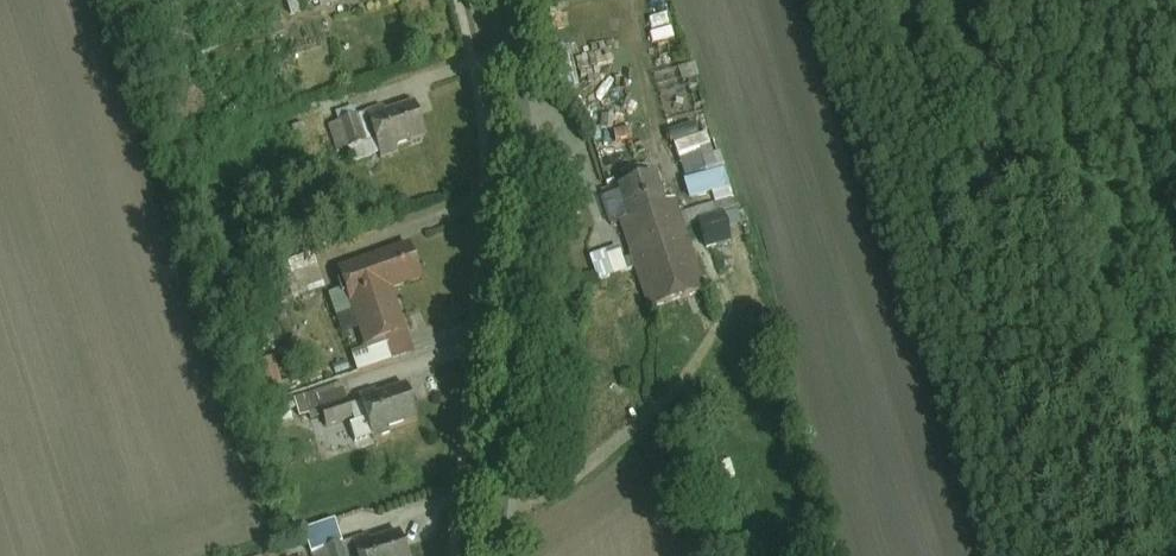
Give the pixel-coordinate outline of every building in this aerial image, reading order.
[(698,62),(658,73),(662,89),(702,78),(698,62)] [(415,99),(371,114),(383,150),(428,136),(415,99)] [(328,155),(342,150),(333,124),(330,114),(316,118),(328,155)] [(361,115),(333,124),(342,150),(370,141),(361,115)] [(710,132),(678,143),(691,181),(711,174),(723,170),(710,132)] [(724,211),(738,206),(725,169),(723,170),(711,174),(718,196),(724,211)] [(621,185),(633,218),(669,205),(658,172),(621,185)] [(718,196),(687,207),(692,222),(724,211),(718,196)] [(633,218),(622,221),(651,306),(709,286),(680,202),(669,205),(633,218)] [(738,222),(702,235),(709,254),(745,241),(738,222)] [(411,243),(340,268),(346,285),(355,311),(368,348),(410,333),(394,289),(423,279),(411,243)] [(346,285),(330,291),(340,317),(355,311),(346,285)] [(356,353),(361,369),(416,349),(410,333),(368,348),(356,353)] [(345,380),(298,396),(305,415),(324,408),(351,399),(345,380)] [(407,385),(362,401),(375,436),(420,420),(407,385)] [(351,399),(324,408),(331,427),(358,417),(351,399)] [(307,531),(315,553),(344,543),(336,521),(307,531)] [(346,552),(348,555),(411,555),(403,533),(346,552)] [(315,553),(316,555),(348,555),(346,552),(344,543),(315,553)]
